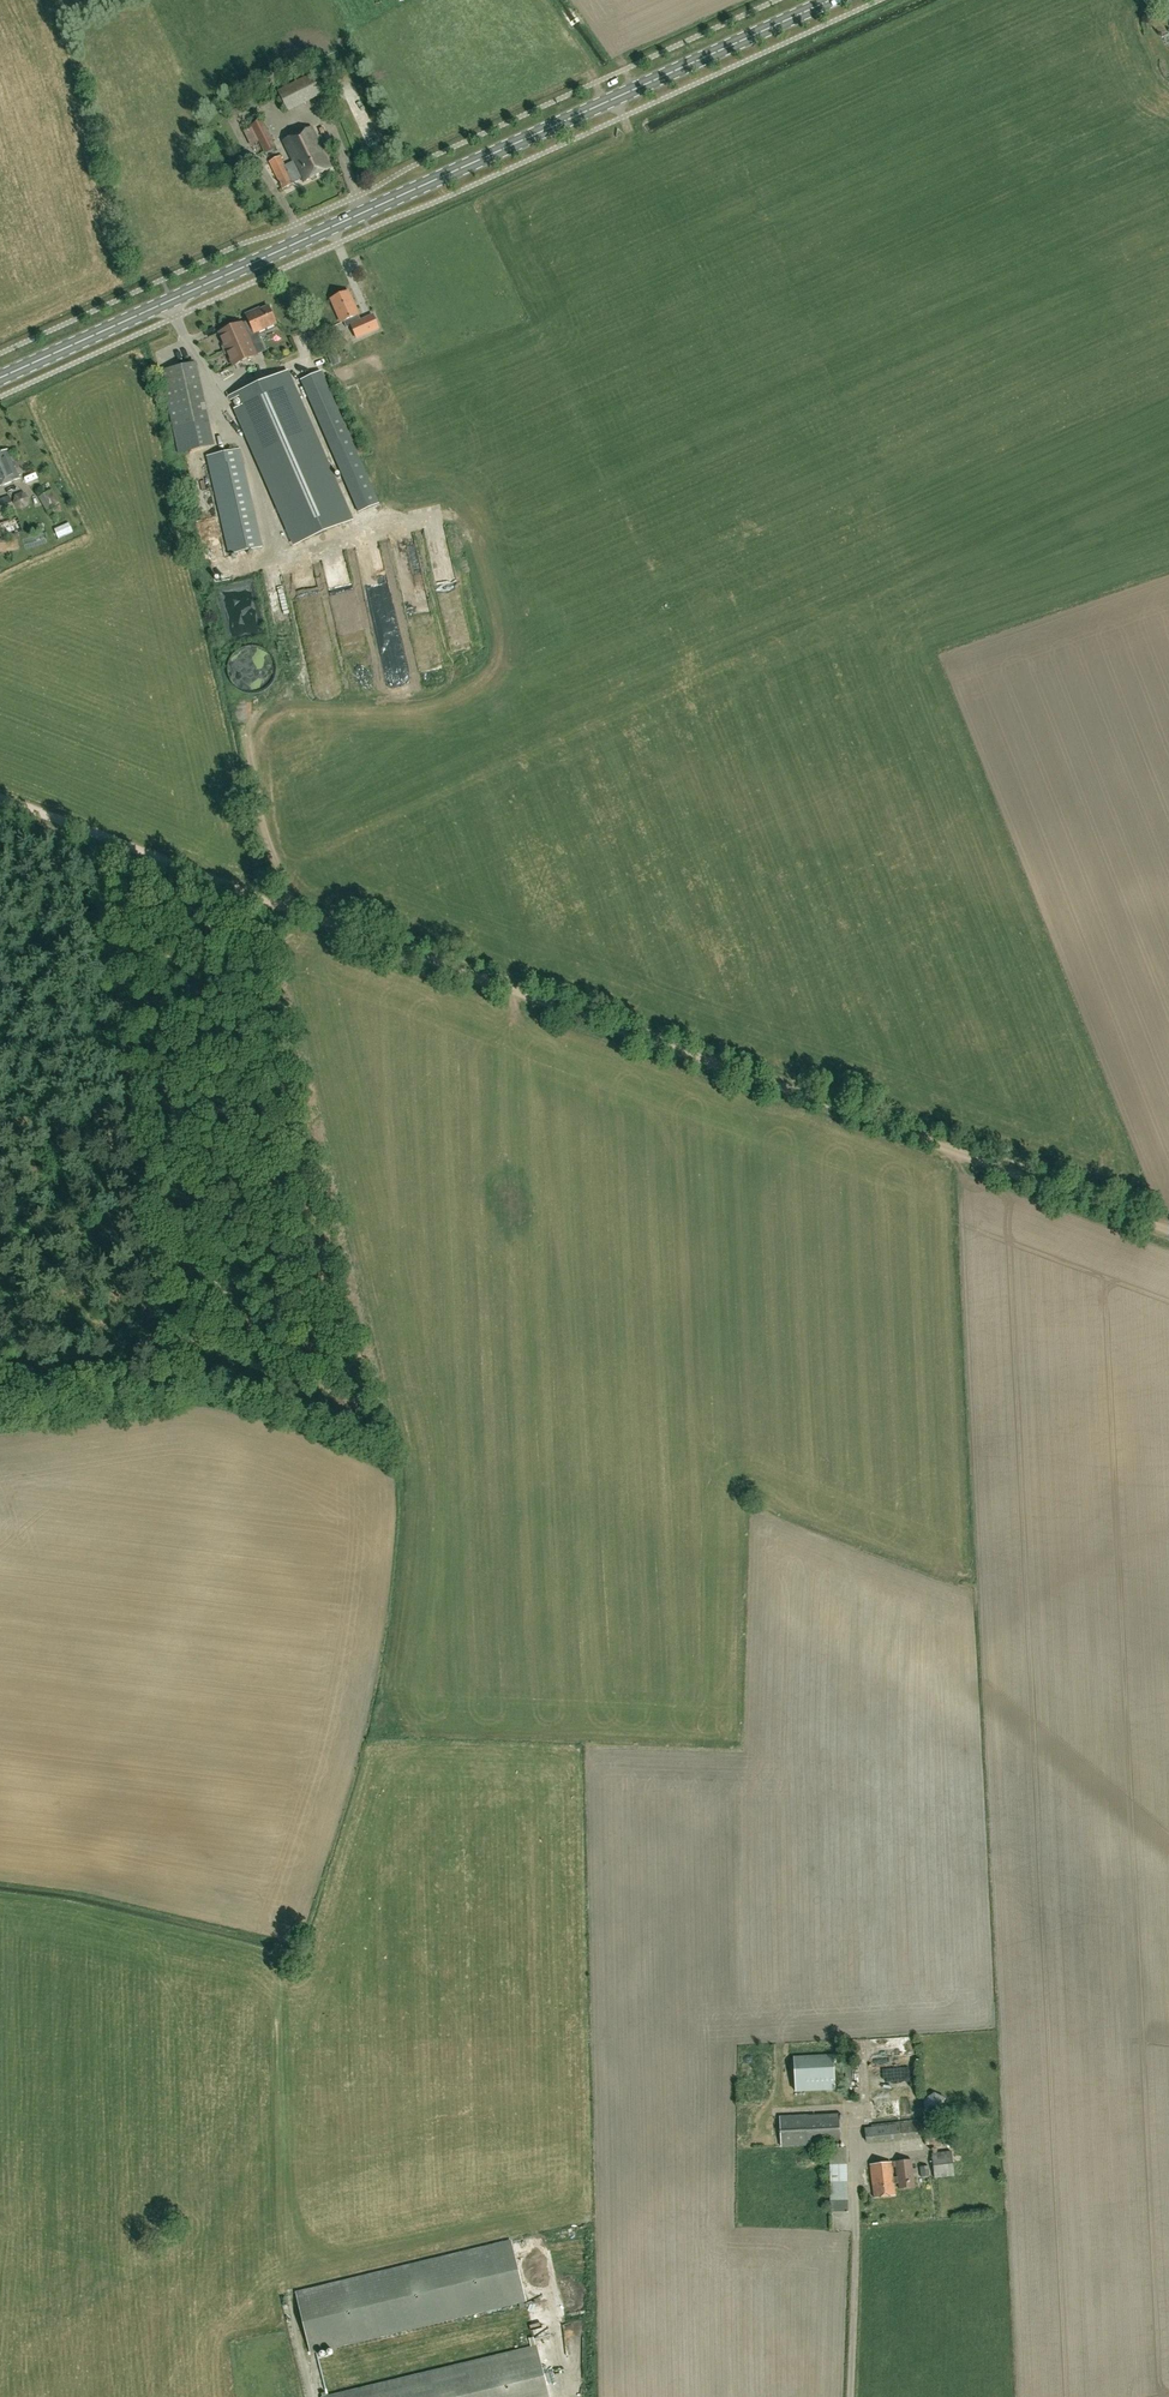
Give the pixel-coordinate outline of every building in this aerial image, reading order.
[(303,71),(271,86),(280,105),(312,91),(303,71)] [(241,95),(242,102),(256,100),(255,93),(241,95)] [(241,105),(231,107),(232,115),(242,114),(241,105)] [(276,146),(263,119),(252,124),(265,152),(276,146)] [(333,167),(313,127),(284,141),(295,162),(286,166),(281,156),(270,161),(284,189),(295,183),(294,182),(303,178),(304,181),(333,167)] [(332,299),(342,322),(344,321),(347,327),(351,325),(356,338),(379,328),(373,315),(361,320),(359,315),(349,291),(332,299)] [(249,320),(243,323),(248,335),(254,332),(254,333),(276,323),(269,306),(256,312),(255,310),(246,314),(249,320)] [(257,355),(248,335),(243,323),(243,322),(219,333),(233,366),(257,355)] [(194,363),(160,371),(179,453),(212,445),(194,363)] [(297,381),(241,405),(305,553),(361,529),(297,381)] [(230,405),(234,419),(242,416),(238,402),(230,405)] [(345,446),(331,449),(334,460),(347,456),(345,446)] [(9,449),(0,453),(0,487),(20,478),(14,463),(15,463),(9,449)] [(229,554),(262,547),(240,449),(208,456),(229,554)] [(23,499),(28,491),(18,484),(13,492),(23,499)] [(53,490),(38,497),(46,512),(61,505),(53,490)] [(0,499),(0,517),(16,511),(10,496),(0,499)] [(23,532),(17,516),(0,522),(0,540),(23,532)] [(0,543),(0,554),(19,550),(17,539),(0,543)] [(282,565),(286,596),(295,595),(292,563),(282,565)] [(794,2057),(795,2092),(834,2090),(833,2055),(794,2057)] [(877,2065),(878,2080),(891,2080),(891,2090),(913,2089),(912,2064),(877,2065)] [(944,2099),(931,2095),(920,2102),(921,2115),(934,2119),(945,2111),(944,2099)] [(838,2114),(805,2116),(780,2117),(781,2146),(806,2145),(840,2143),(838,2114)] [(898,2122),(871,2125),(864,2126),(866,2142),(924,2136),(923,2122),(899,2125),(898,2122)] [(925,2145),(940,2144),(940,2133),(924,2134),(925,2145)] [(932,2154),(935,2178),(954,2176),(951,2152),(932,2154)] [(897,2177),(893,2177),(894,2184),(898,2183),(899,2189),(915,2187),(913,2173),(917,2173),(916,2168),(912,2169),(911,2160),(896,2162),(897,2177)] [(894,2184),(893,2177),(891,2162),(870,2165),(874,2198),(895,2196),(894,2184)] [(921,2177),(929,2176),(928,2166),(920,2167),(921,2177)] [(526,2300),(511,2241),(297,2293),(311,2352),(526,2300)] [(537,2347),(536,2347),(534,2338),(529,2339),(531,2348),(328,2396),(549,2396),(537,2347)]
